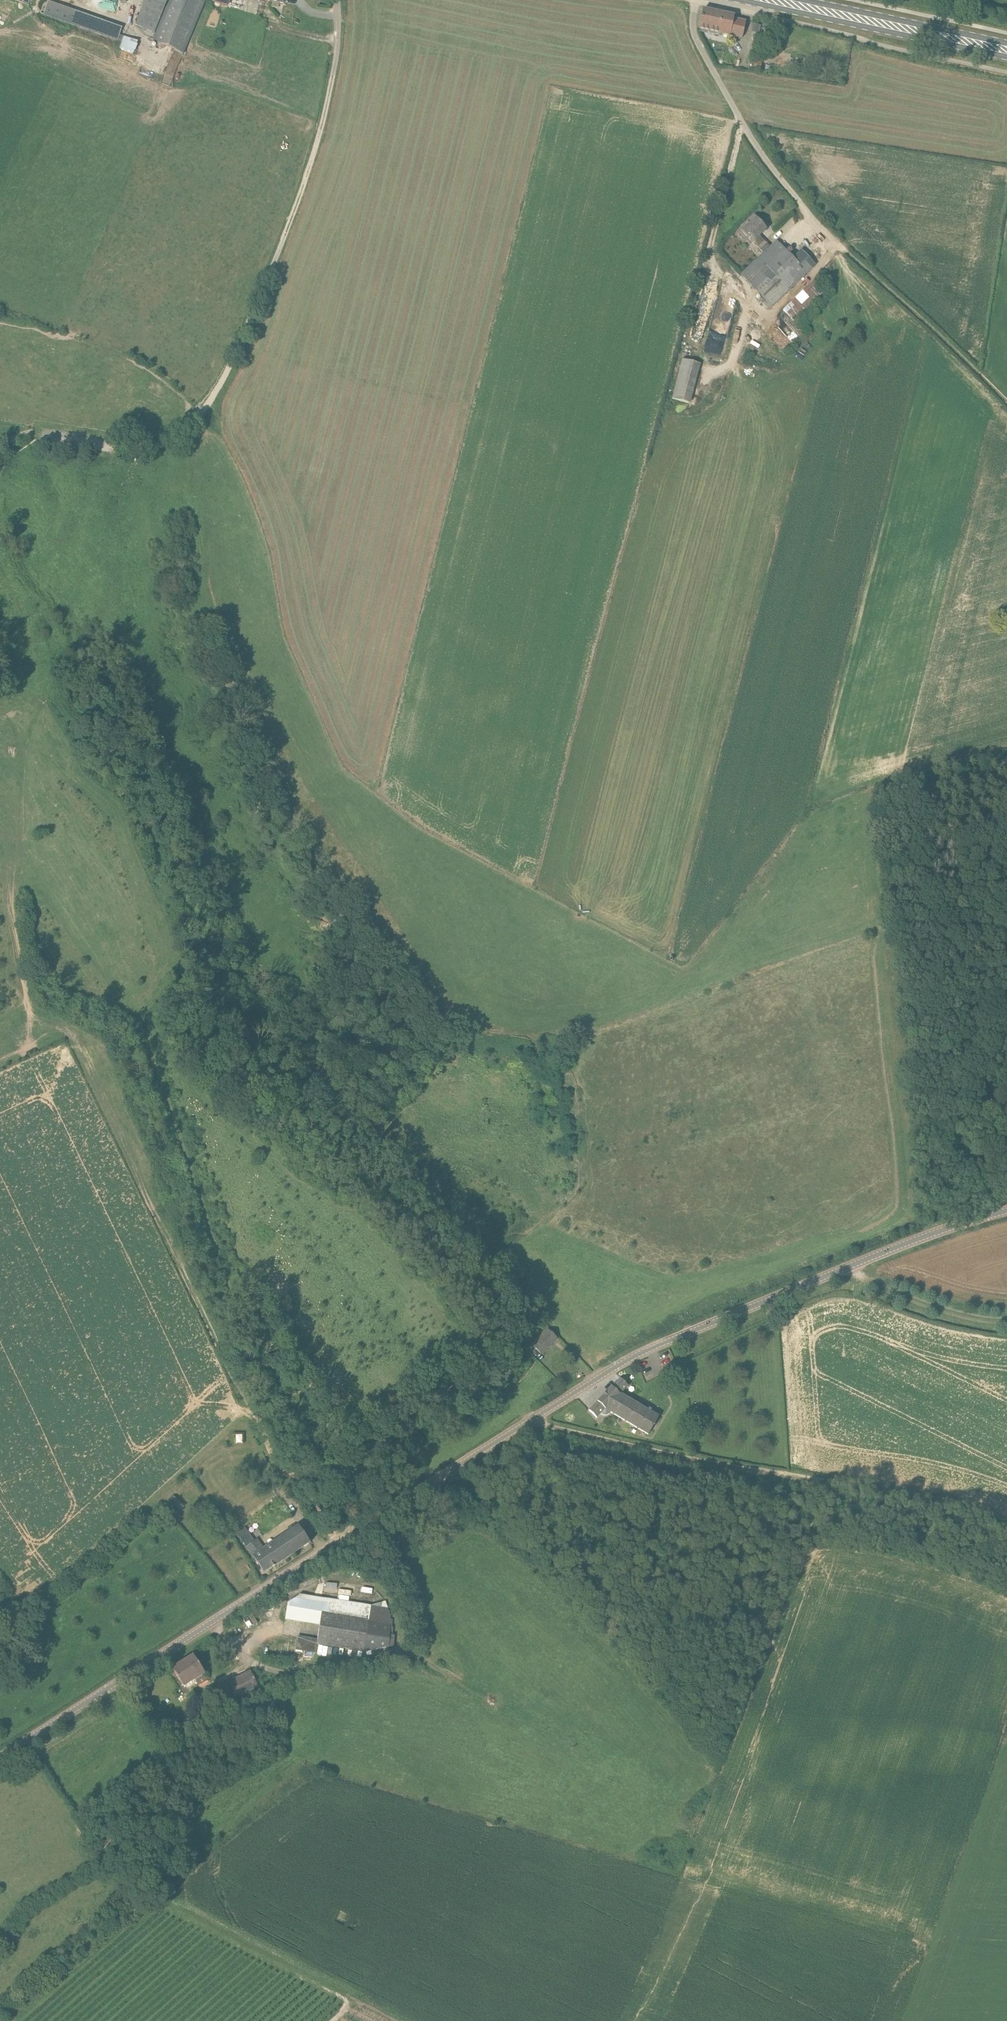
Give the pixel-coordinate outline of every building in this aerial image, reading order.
[(135,25),(154,33),(168,0),(145,0),(135,25)] [(156,35),(155,34),(152,42),(183,54),(205,0),(170,0),(156,35)] [(215,1),(239,8),(241,0),(216,0),(215,1)] [(45,15),(120,40),(124,27),(49,2),(45,15)] [(733,20),(734,16),(703,10),(699,30),(742,39),(745,22),(733,20)] [(752,27),(751,37),(758,38),(760,29),(752,27)] [(121,49),(136,54),(141,42),(125,37),(121,49)] [(762,62),(755,61),(753,70),(760,71),(762,62)] [(802,255),(795,261),(776,241),(770,247),(759,235),(765,230),(754,217),(741,230),(752,242),(747,247),(755,254),(751,257),(755,261),(741,275),(771,307),(807,274),(813,267),(802,255)] [(814,281),(783,310),(794,321),(824,292),(814,281)] [(690,403),(700,364),(682,359),(672,398),(690,403)] [(532,1345),(541,1355),(557,1338),(548,1329),(532,1345)] [(624,1391),(623,1391),(628,1386),(620,1378),(605,1393),(617,1404),(653,1426),(658,1417),(624,1397),(624,1396),(625,1395),(625,1394),(625,1393),(624,1393),(624,1392),(624,1391)] [(648,1434),(653,1426),(617,1404),(605,1393),(589,1410),(597,1418),(601,1413),(603,1415),(605,1415),(607,1415),(609,1414),(611,1412),(648,1434)] [(177,1494),(169,1501),(178,1513),(187,1506),(177,1494)] [(235,1531),(251,1554),(259,1549),(243,1525),(235,1531)] [(299,1526),(253,1557),(264,1573),(310,1543),(299,1526)] [(386,1601),(372,1605),(329,1599),(327,1612),(322,1612),(323,1600),(311,1599),(311,1604),(307,1623),(320,1626),(318,1645),(365,1651),(389,1647),(391,1615),(386,1601)] [(286,1620),(295,1621),(297,1609),(293,1608),(293,1604),(289,1603),(288,1607),(286,1620)] [(183,1685),(204,1672),(193,1655),(172,1669),(183,1685)] [(236,1698),(258,1686),(250,1671),(228,1682),(236,1698)]
